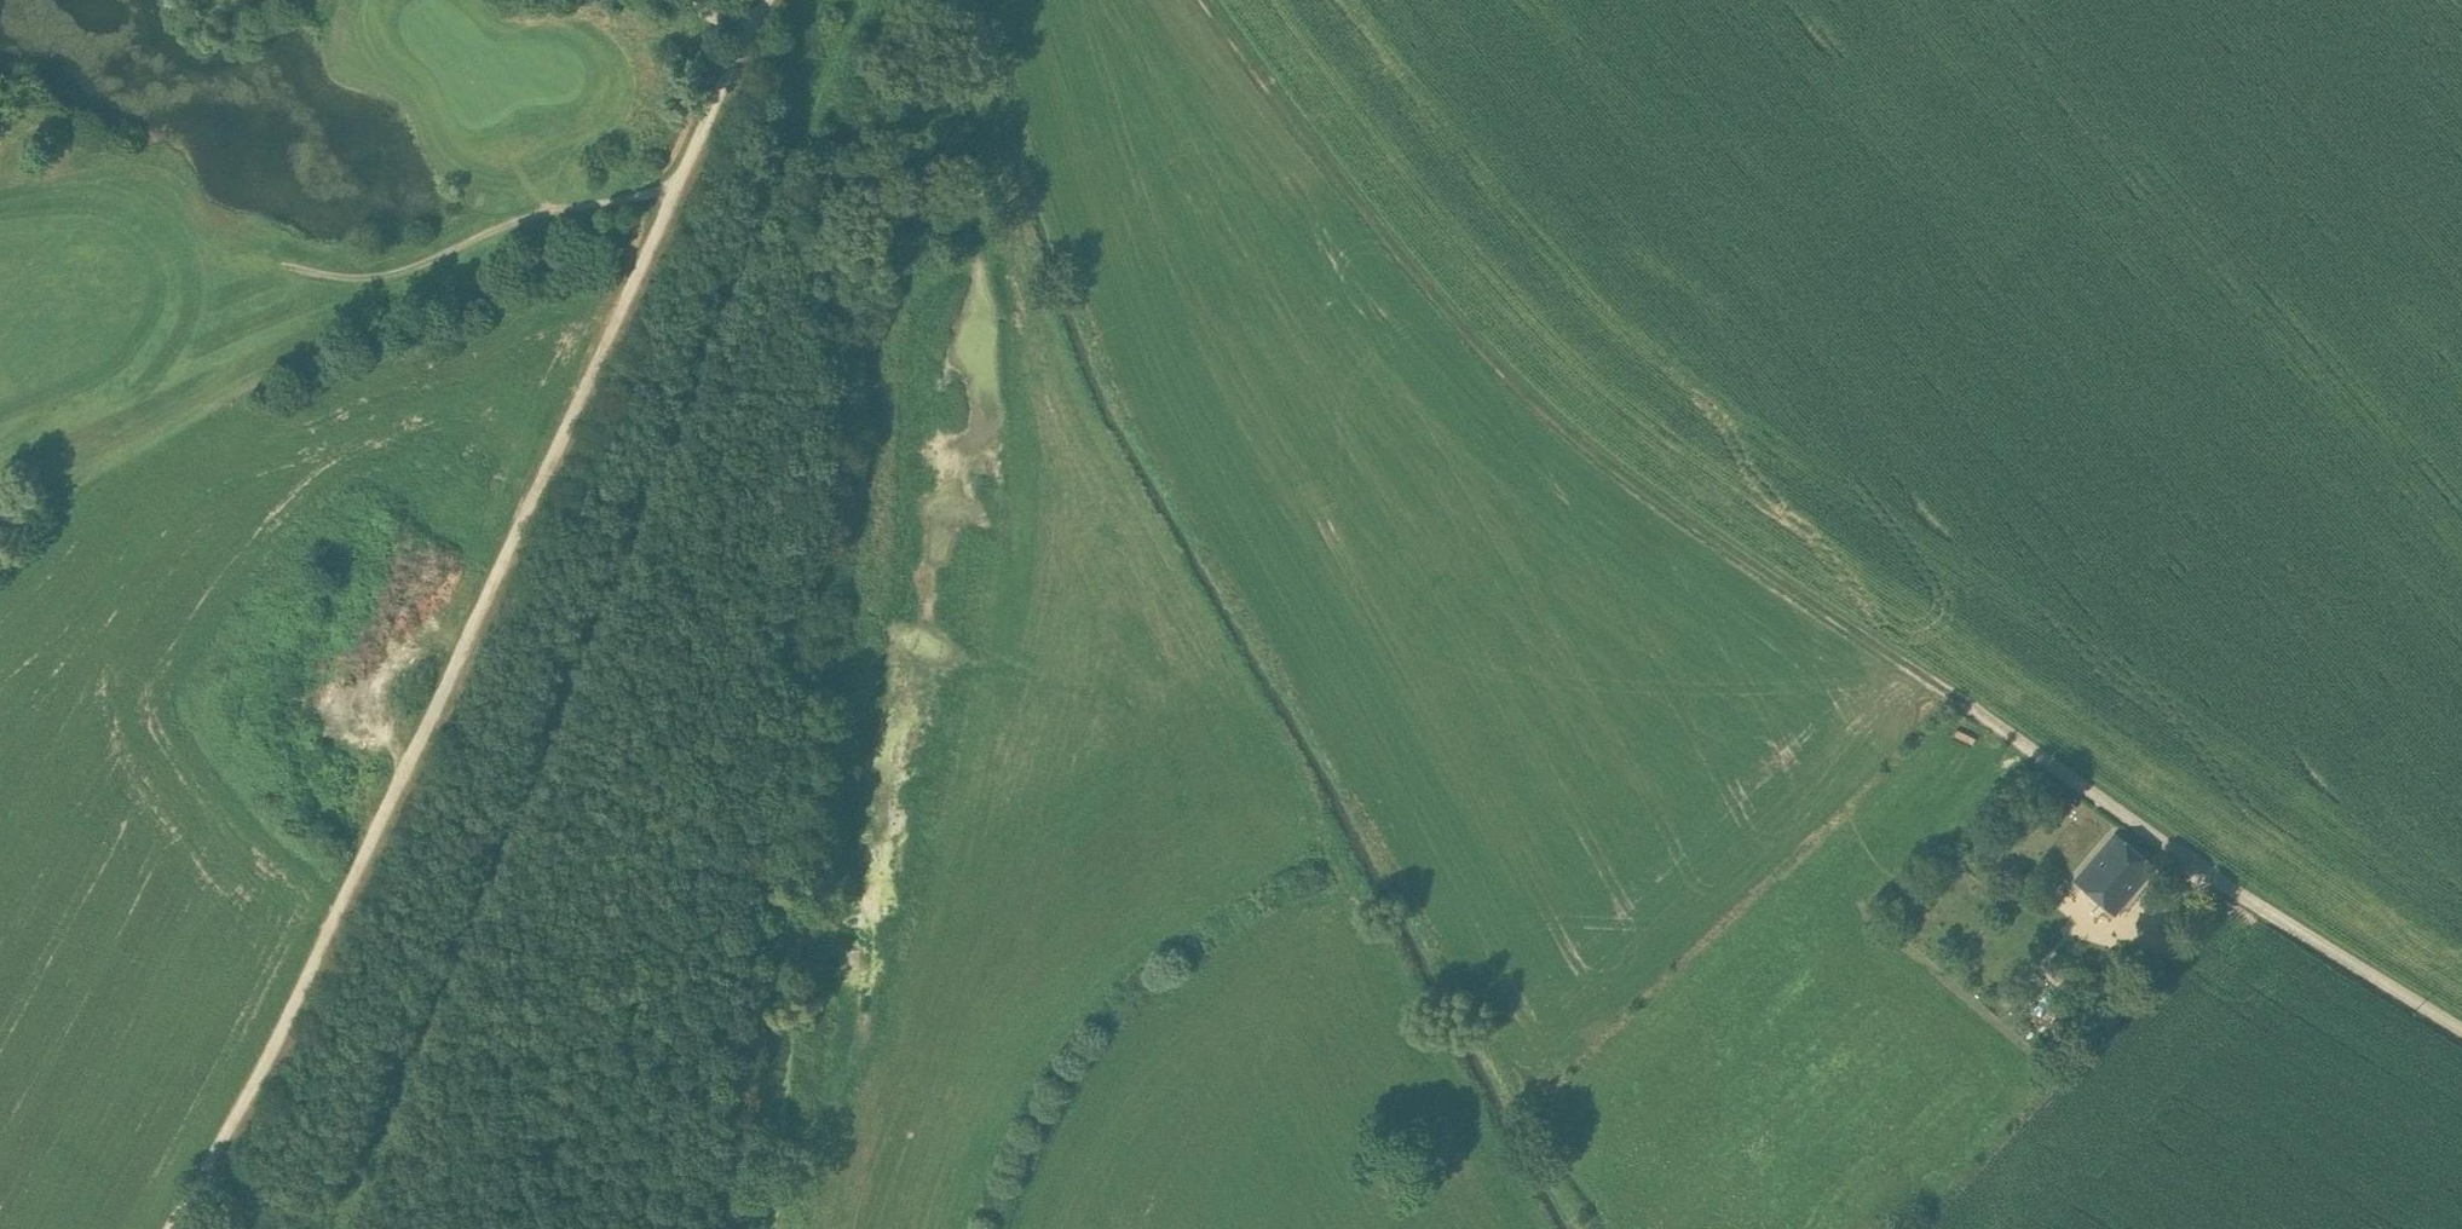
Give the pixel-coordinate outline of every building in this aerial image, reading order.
[(2155,868),(2115,833),(2075,880),(2115,914),(2155,868)] [(2067,972),(2055,961),(2047,970),(2059,981),(2067,972)]
